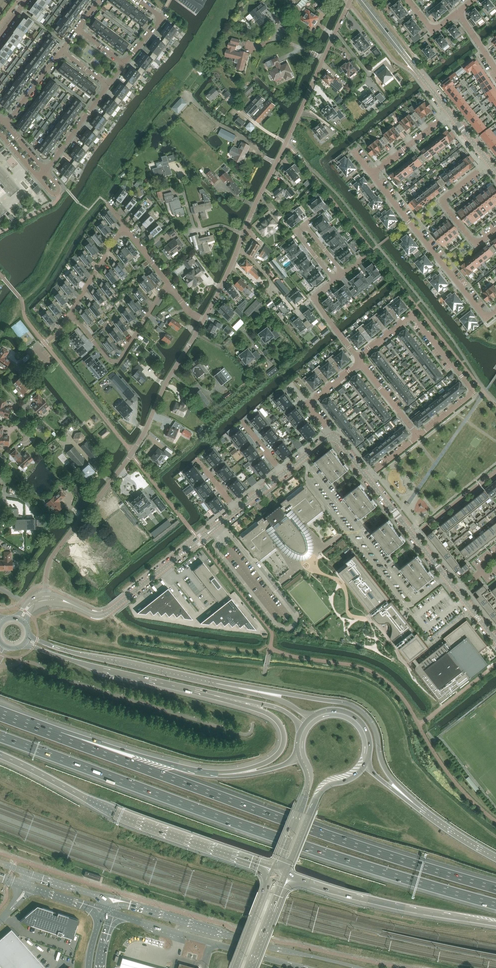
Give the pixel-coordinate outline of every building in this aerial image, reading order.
[(42,0),(38,0),(36,2),(44,8),(47,4),(48,4),(42,0)] [(78,0),(74,0),(72,2),(74,3),(82,9),(85,5),(78,0)] [(125,1),(123,0),(118,0),(113,7),(118,10),(125,1)] [(205,0),(178,0),(196,13),(201,6),(205,0)] [(293,9),(297,13),(309,0),(302,0),(293,9)] [(493,5),(490,1),(489,0),(486,0),(484,2),(482,4),(484,6),(483,6),(485,9),(483,10),(487,16),(490,14),(490,13),(495,9),(493,5)] [(122,14),(129,4),(125,1),(118,10),(122,14)] [(44,8),(36,2),(33,7),(42,14),(45,9),(44,8)] [(82,9),(74,3),(72,2),(69,7),(70,8),(78,14),(82,9)] [(394,6),(390,9),(394,15),(396,13),(404,7),(401,3),(400,4),(399,2),(397,4),(397,3),(393,6),(394,6)] [(441,2),(435,6),(442,14),(446,11),(447,10),(446,8),(444,4),(443,5),(441,2)] [(251,14),(246,17),(249,21),(254,18),(260,26),(268,20),(262,12),(267,8),(263,3),(250,13),(251,14)] [(127,17),(134,8),(129,4),(122,14),(127,17)] [(434,5),(426,12),(430,16),(432,14),(434,17),(436,19),(438,17),(442,14),(435,6),(434,5)] [(37,21),(42,14),(33,7),(29,11),(34,14),(32,17),(37,21)] [(78,14),(70,8),(69,7),(66,11),(67,12),(75,18),(78,14)] [(396,13),(394,15),(399,20),(397,21),(400,24),(406,19),(404,17),(406,15),(408,13),(406,12),(407,11),(404,7),(396,13)] [(132,20),(138,11),(134,8),(127,17),(128,16),(132,19),(131,20),(132,20)] [(318,18),(318,17),(307,9),(304,12),(307,14),(302,21),(311,27),(312,27),(314,24),(314,23),(315,21),(316,21),(318,18)] [(471,12),(469,14),(471,16),(473,19),(472,19),(469,21),(473,27),(476,25),(475,23),(482,18),(480,15),(477,11),(475,9),(471,12)] [(75,18),(67,12),(66,11),(63,16),(64,16),(72,22),(75,18)] [(136,24),(143,15),(138,11),(132,20),(136,24)] [(145,23),(148,19),(148,18),(143,15),(136,24),(137,23),(142,26),(141,27),(144,30),(148,25),(145,23)] [(72,22),(64,16),(61,21),(69,27),(72,22)] [(95,31),(102,22),(95,17),(91,22),(93,24),(90,28),(95,31)] [(29,30),(35,23),(30,19),(28,22),(24,19),(20,24),(28,29),(29,30)] [(407,23),(403,26),(408,32),(417,24),(414,20),(413,21),(412,19),(410,20),(407,23)] [(69,27),(61,21),(57,25),(65,31),(69,27)] [(99,35),(106,26),(102,22),(95,31),(99,35)] [(28,29),(20,24),(17,28),(25,34),(28,29)] [(174,25),(172,27),(170,25),(168,24),(164,29),(174,36),(180,28),(174,24),(174,25)] [(417,24),(408,32),(412,37),(411,38),(415,43),(421,38),(417,34),(419,32),(421,30),(420,28),(417,24)] [(65,31),(57,25),(54,30),(53,29),(51,31),(56,35),(58,32),(62,35),(62,36),(65,31)] [(466,33),(462,27),(459,30),(457,27),(456,28),(454,25),(453,27),(452,26),(448,29),(449,30),(450,32),(453,36),(456,40),(462,35),(463,36),(466,33)] [(104,38),(111,29),(106,26),(99,35),(104,38)] [(25,34),(17,28),(14,32),(14,33),(23,39),(22,38),(25,34)] [(109,42),(115,33),(111,29),(104,38),(109,42)] [(174,36),(164,29),(160,34),(162,35),(165,37),(163,40),(168,44),(174,36)] [(23,39),(14,33),(11,37),(19,43),(20,44),(23,39)] [(113,45),(120,36),(115,33),(109,42),(113,45)] [(370,45),(366,41),(361,33),(353,40),(356,44),(355,45),(357,48),(359,47),(362,52),(370,45)] [(56,43),(52,40),(54,37),(49,34),(44,41),(45,42),(53,48),(56,43)] [(118,49),(125,40),(120,36),(113,45),(118,49)] [(453,44),(448,38),(446,40),(444,38),(442,36),(440,37),(439,36),(436,39),(436,40),(437,42),(437,43),(440,47),(440,46),(443,49),(448,45),(449,46),(453,44)] [(19,43),(11,37),(8,41),(15,47),(19,43)] [(166,47),(168,44),(163,40),(161,42),(158,40),(156,39),(152,44),(162,51),(166,46),(166,47)] [(246,60),(248,53),(241,52),(240,53),(233,51),(233,49),(235,49),(236,44),(238,45),(240,40),(233,39),(232,43),(230,43),(229,48),(230,48),(229,51),(228,50),(226,56),(231,57),(236,58),(235,62),(235,63),(238,64),(237,68),(244,70),(246,60)] [(128,50),(132,45),(125,40),(118,49),(122,52),(123,52),(126,48),(128,50)] [(15,47),(8,41),(4,46),(12,51),(15,47)] [(53,48),(45,42),(44,41),(40,46),(42,47),(49,52),(53,48)] [(162,51),(152,44),(148,49),(150,50),(153,52),(151,55),(156,59),(162,51)] [(12,51),(4,46),(1,50),(9,56),(12,51)] [(49,52),(42,47),(40,46),(37,50),(38,51),(46,57),(49,52)] [(440,54),(435,48),(433,50),(431,48),(429,46),(427,47),(423,50),(425,52),(428,56),(431,60),(436,56),(437,56),(440,54)] [(381,54),(377,48),(372,51),(377,57),(381,54)] [(1,50),(0,52),(0,56),(6,60),(9,56),(1,50)] [(46,57),(38,51),(37,50),(34,54),(35,55),(43,61),(46,57)] [(154,62),(156,59),(151,55),(149,57),(145,55),(145,54),(144,53),(140,58),(150,66),(153,61),(154,62)] [(43,61),(35,55),(34,54),(31,59),(32,60),(40,65),(43,61)] [(150,66),(140,58),(136,63),(138,65),(141,67),(139,69),(144,73),(150,66)] [(292,72),(288,63),(281,66),(279,63),(280,62),(278,58),(272,60),(275,65),(276,64),(278,68),(271,71),(274,80),(285,75),(287,80),(292,78),(290,73),(292,72)] [(40,65),(32,60),(31,59),(27,63),(29,64),(36,70),(40,65)] [(472,70),(479,65),(479,64),(476,61),(474,62),(473,61),(471,63),(470,61),(463,66),(468,73),(472,70)] [(36,70),(29,64),(27,63),(24,67),(25,68),(33,74),(36,70)] [(62,76),(68,66),(64,63),(63,63),(60,67),(58,66),(55,70),(62,76)] [(353,75),(360,70),(355,64),(352,66),(350,63),(347,65),(346,64),(345,64),(342,66),(343,67),(342,67),(347,73),(346,74),(347,75),(348,75),(349,77),(353,74),(353,75)] [(475,74),(482,69),(479,65),(472,70),(475,74)] [(66,79),(73,70),(68,66),(62,76),(66,79)] [(33,74),(25,68),(24,67),(21,72),(22,73),(30,78),(33,74)] [(142,76),(144,73),(139,69),(137,72),(133,69),(131,68),(128,73),(137,80),(141,75),(142,76)] [(393,76),(387,69),(378,76),(384,83),(393,76)] [(478,79),(485,74),(482,69),(475,74),(478,79)] [(71,82),(78,73),(73,70),(66,79),(71,82)] [(30,78),(22,73),(21,72),(18,76),(19,77),(27,83),(30,78)] [(75,86),(82,77),(78,73),(71,82),(75,86)] [(137,80),(128,73),(124,78),(125,79),(128,81),(126,84),(132,88),(134,85),(137,80)] [(343,86),(334,79),(335,79),(328,73),(327,73),(325,76),(324,76),(323,78),(323,79),(327,83),(328,84),(329,84),(329,85),(330,84),(335,88),(337,90),(343,86)] [(444,86),(442,87),(445,91),(457,82),(453,78),(455,76),(457,75),(455,73),(453,74),(451,75),(443,82),(444,84),(443,85),(444,86)] [(481,83),(488,78),(485,74),(478,79),(481,83)] [(27,83),(19,77),(18,76),(15,80),(16,81),(23,87),(27,83)] [(80,89),(87,80),(82,77),(75,86),(80,89)] [(484,88),(491,83),(488,78),(481,83),(484,88)] [(58,86),(51,80),(47,85),(55,90),(58,86),(58,85),(58,86)] [(85,93),(91,84),(87,80),(80,89),(85,93)] [(23,87),(16,81),(12,85),(20,91),(23,87)] [(457,82),(445,91),(448,95),(456,89),(453,85),(457,82)] [(126,96),(132,88),(126,84),(124,86),(122,84),(120,83),(116,88),(126,96)] [(485,94),(494,87),(491,83),(484,88),(487,92),(485,93),(485,94)] [(93,92),(96,88),(96,87),(91,84),(85,93),(91,98),(95,93),(93,92)] [(20,91),(12,85),(9,90),(17,96),(20,91)] [(55,90),(47,85),(44,89),(51,95),(53,96),(56,92),(55,90)] [(495,93),(495,89),(494,87),(485,94),(488,98),(495,93)] [(126,96),(116,88),(113,93),(114,94),(117,96),(115,99),(120,103),(126,96)] [(211,101),(220,93),(221,92),(219,89),(217,91),(214,88),(206,95),(211,101)] [(17,96),(9,90),(8,89),(5,93),(6,94),(14,100),(17,96)] [(51,95),(44,89),(40,94),(48,100),(51,95)] [(452,99),(460,93),(456,89),(448,95),(452,99)] [(374,102),(378,99),(381,103),(385,99),(380,93),(376,97),(372,92),(367,95),(364,97),(365,97),(360,101),(366,108),(370,105),(371,106),(375,103),(374,102)] [(14,100),(6,94),(5,93),(1,97),(3,98),(10,104),(14,100)] [(455,104),(463,98),(460,93),(452,99),(455,104)] [(495,99),(495,93),(488,98),(491,102),(495,99)] [(49,101),(48,100),(40,94),(37,98),(46,105),(49,101)] [(253,102),(245,111),(251,116),(252,115),(254,117),(253,118),(259,124),(267,115),(269,116),(271,116),(272,115),(272,113),(270,111),(273,109),(275,106),(269,100),(265,105),(263,103),(265,100),(259,95),(256,99),(253,102)] [(3,98),(0,102),(0,109),(3,105),(7,108),(7,109),(10,104),(3,98)] [(46,105),(37,98),(33,103),(41,109),(43,110),(46,105)] [(83,105),(76,99),(75,98),(71,103),(80,110),(84,105),(83,105)] [(115,111),(120,103),(115,99),(113,102),(110,100),(109,98),(105,103),(113,110),(115,111)] [(178,114),(187,103),(181,98),(171,108),(178,114)] [(459,108),(466,102),(463,98),(455,104),(459,108)] [(423,101),(419,105),(427,115),(430,113),(429,112),(431,110),(430,109),(432,107),(428,101),(425,103),(425,102),(424,103),(423,101)] [(462,112),(470,106),(466,102),(459,108),(462,112)] [(41,109),(33,103),(30,108),(38,113),(41,109)] [(80,110),(71,103),(68,107),(77,114),(80,110)] [(115,111),(113,110),(105,103),(101,108),(103,110),(106,112),(104,115),(110,119),(112,116),(111,115),(115,111)] [(412,105),(409,108),(413,113),(417,119),(420,117),(421,118),(426,114),(427,115),(419,105),(414,108),(412,105)] [(343,114),(337,107),(334,109),(333,108),(331,109),(329,106),(323,110),(326,114),(324,115),(326,117),(327,118),(329,120),(331,119),(333,121),(338,117),(339,118),(343,114)] [(465,116),(473,110),(470,106),(462,112),(465,116)] [(77,114),(68,107),(64,112),(73,119),(77,114)] [(39,115),(38,113),(30,108),(26,112),(34,118),(36,119),(39,115)] [(469,121),(476,114),(473,110),(465,116),(469,121)] [(34,118),(26,112),(23,117),(31,123),(34,118)] [(73,119),(64,112),(61,116),(70,123),(73,119)] [(407,114),(403,117),(411,127),(416,123),(414,121),(417,119),(413,113),(410,116),(409,115),(407,114)] [(104,126),(110,119),(104,115),(102,117),(99,115),(100,115),(98,114),(94,119),(104,126)] [(472,125),(480,119),(476,114),(469,121),(472,125)] [(70,123),(61,116),(57,121),(67,128),(70,123)] [(31,123),(23,117),(20,122),(27,127),(31,123)] [(245,122),(239,117),(235,122),(241,127),(245,122)] [(403,117),(399,121),(400,122),(399,123),(400,123),(398,125),(402,131),(405,129),(406,131),(411,127),(403,117)] [(104,126),(94,119),(90,124),(92,125),(96,128),(94,131),(99,135),(101,132),(100,131),(104,126)] [(475,129),(483,123),(480,119),(472,125),(475,129)] [(67,128),(57,121),(54,126),(63,133),(67,128)] [(23,136),(29,128),(27,127),(20,122),(16,126),(16,127),(16,126),(20,129),(19,131),(23,136)] [(479,133),(486,127),(483,123),(475,129),(479,133)] [(336,133),(328,127),(325,129),(324,128),(324,127),(321,124),(313,130),(316,133),(322,141),(330,135),(331,137),(336,133)] [(63,133),(54,126),(50,130),(60,137),(63,133)] [(388,129),(395,139),(400,135),(399,134),(402,131),(397,126),(394,128),(394,127),(389,131),(388,129)] [(484,140),(493,132),(489,128),(480,135),(484,140)] [(236,136),(222,129),(221,129),(218,135),(233,142),(236,136)] [(395,139),(388,129),(383,133),(384,134),(384,135),(385,136),(382,138),(387,143),(389,141),(390,143),(395,139)] [(60,137),(50,130),(47,135),(56,142),(60,137)] [(93,142),(99,135),(94,131),(92,133),(89,131),(87,130),(84,135),(92,141),(93,142)] [(456,137),(451,131),(449,133),(447,131),(443,134),(450,144),(451,143),(450,142),(454,139),(453,138),(456,137)] [(495,137),(493,132),(484,140),(487,144),(495,137)] [(443,134),(442,134),(443,135),(441,136),(441,135),(439,137),(446,147),(450,144),(443,134)] [(56,142),(47,135),(44,139),(53,146),(56,142)] [(93,142),(92,141),(84,135),(80,140),(81,141),(82,141),(85,144),(83,146),(88,150),(91,148),(90,147),(93,142)] [(439,137),(438,138),(439,138),(437,139),(434,141),(442,150),(446,147),(439,137)] [(495,144),(495,137),(487,144),(490,148),(495,144)] [(387,143),(382,138),(379,140),(378,139),(374,143),(380,151),(385,147),(383,146),(387,143)] [(53,146),(44,139),(40,144),(49,151),(53,146)] [(434,141),(433,142),(430,144),(437,152),(440,149),(442,151),(442,150),(434,141)] [(369,148),(367,150),(371,156),(374,154),(375,155),(380,151),(372,142),(368,145),(369,147),(368,147),(369,148)] [(241,163),(250,146),(243,143),(240,148),(234,145),(230,154),(235,157),(234,159),(241,163)] [(49,151),(40,144),(35,151),(39,155),(41,152),(45,155),(45,156),(46,156),(49,151)] [(430,144),(430,145),(429,146),(429,145),(426,147),(432,156),(437,152),(430,144)] [(83,158),(88,150),(83,146),(81,149),(78,147),(77,146),(73,151),(81,157),(83,158)] [(426,147),(426,148),(425,149),(424,149),(421,151),(422,151),(423,153),(420,156),(425,161),(432,156),(426,147)] [(83,158),(81,157),(73,151),(69,156),(71,157),(75,160),(73,162),(78,166),(80,163),(79,163),(83,158)] [(342,153),(334,160),(337,164),(340,162),(342,164),(339,166),(343,171),(352,164),(349,159),(347,160),(342,153)] [(170,168),(169,165),(169,164),(168,164),(168,162),(170,162),(176,161),(175,154),(167,157),(166,156),(161,157),(162,161),(161,162),(156,164),(157,167),(152,169),(155,179),(156,179),(155,177),(162,176),(162,178),(164,178),(164,176),(165,176),(172,174),(170,169),(168,170),(168,168),(170,168)] [(412,159),(411,159),(419,169),(419,168),(423,165),(422,164),(425,161),(420,156),(418,158),(416,156),(416,155),(413,158),(412,159)] [(475,161),(470,155),(468,157),(467,155),(462,159),(470,168),(474,165),(473,162),(475,161)] [(411,159),(409,161),(408,162),(407,162),(415,172),(419,169),(411,159)] [(462,159),(458,162),(466,172),(470,168),(462,159)] [(72,174),(78,166),(73,162),(71,165),(68,163),(66,161),(63,166),(72,174)] [(407,162),(404,164),(405,165),(403,166),(403,165),(403,166),(410,175),(415,172),(407,162)] [(458,162),(454,165),(461,175),(466,172),(458,162)] [(357,172),(355,170),(356,169),(352,164),(343,171),(347,176),(350,174),(352,176),(357,172)] [(454,165),(450,169),(457,178),(461,175),(454,165)] [(0,166),(0,195),(4,191),(10,197),(19,189),(0,166)] [(65,184),(72,174),(63,166),(59,172),(60,173),(63,175),(60,179),(65,184)] [(288,174),(285,175),(290,181),(292,179),(294,182),(300,177),(292,167),(291,167),(291,166),(288,168),(288,169),(286,171),(288,174)] [(403,166),(400,168),(399,169),(406,179),(410,175),(403,166)] [(122,178),(128,172),(126,169),(119,175),(122,178)] [(399,169),(396,171),(396,172),(395,172),(394,172),(402,182),(401,180),(405,177),(406,179),(399,169)] [(450,169),(449,169),(451,171),(447,174),(453,182),(457,178),(450,169)] [(219,180),(212,171),(210,170),(206,174),(214,184),(215,183),(219,180)] [(394,172),(390,176),(397,186),(402,182),(394,172)] [(242,191),(233,181),(226,173),(220,178),(225,183),(227,181),(230,184),(228,186),(234,194),(235,193),(238,195),(242,191)] [(447,174),(439,179),(444,185),(447,183),(448,185),(453,182),(447,174)] [(358,190),(366,184),(367,183),(363,178),(362,179),(360,176),(355,180),(357,183),(354,185),(358,190)] [(444,185),(439,179),(436,182),(435,180),(431,184),(438,193),(443,190),(443,189),(441,187),(444,185)] [(372,191),(366,184),(358,190),(364,197),(372,191)] [(431,184),(427,187),(434,197),(438,193),(431,184)] [(36,194),(42,189),(38,185),(32,190),(36,194)] [(124,198),(127,193),(123,190),(124,189),(121,187),(113,198),(116,201),(115,203),(117,206),(120,202),(121,203),(124,199),(124,198)] [(282,187),(278,190),(285,197),(287,198),(289,196),(290,197),(292,195),(293,196),(295,194),(289,187),(285,190),(282,187)] [(427,187),(422,190),(430,200),(434,197),(427,187)] [(488,188),(485,191),(490,198),(494,195),(488,188)] [(193,206),(190,207),(192,214),(198,212),(198,211),(199,211),(200,216),(202,220),(207,219),(204,209),(211,207),(212,208),(210,202),(209,199),(210,198),(203,189),(199,190),(200,194),(202,193),(205,203),(198,205),(197,203),(192,204),(193,206)] [(278,190),(274,193),(278,197),(275,199),(279,203),(283,200),(281,198),(283,196),(284,198),(285,197),(278,190)] [(422,190),(418,194),(426,203),(430,200),(422,190)] [(377,198),(372,191),(364,197),(369,204),(377,198)] [(490,198),(485,191),(481,194),(486,201),(490,198)] [(418,194),(414,197),(415,199),(421,207),(426,203),(418,194)] [(486,201),(481,194),(477,197),(482,204),(486,201)] [(133,206),(137,200),(133,197),(131,195),(122,206),(125,209),(124,210),(126,214),(129,210),(130,211),(133,207),(133,206)] [(181,206),(179,200),(178,197),(174,198),(173,195),(164,197),(166,203),(170,202),(172,213),(173,215),(176,215),(176,214),(180,214),(180,216),(185,215),(183,207),(180,208),(180,207),(181,206)] [(327,202),(325,204),(321,197),(320,198),(318,200),(318,199),(317,199),(312,203),(313,204),(310,206),(315,212),(322,207),(325,211),(331,207),(327,202)] [(380,204),(382,202),(378,197),(377,198),(369,204),(373,209),(377,206),(379,209),(382,207),(380,204)] [(482,204),(477,197),(473,200),(479,207),(482,204)] [(490,198),(486,201),(491,208),(495,205),(490,198)] [(411,203),(409,204),(413,210),(415,208),(417,210),(421,207),(415,199),(411,202),(411,203)] [(479,207),(473,200),(469,203),(475,210),(479,207)] [(486,201),(482,204),(488,211),(491,208),(486,201)] [(141,215),(145,210),(141,207),(142,206),(140,203),(130,214),(134,217),(132,218),(134,222),(138,219),(142,215),(141,215)] [(475,210),(469,203),(466,206),(471,213),(475,210)] [(482,204),(479,207),(484,214),(488,211),(482,204)] [(300,216),(304,213),(304,212),(305,211),(301,206),(299,207),(295,210),(297,213),(294,215),(294,214),(288,219),(289,219),(287,221),(286,221),(292,228),(292,227),(295,225),(299,222),(298,222),(302,220),(300,216)] [(471,213),(466,206),(462,209),(467,216),(471,213)] [(479,207),(475,210),(480,217),(484,214),(479,207)] [(384,223),(394,216),(395,215),(391,210),(387,213),(384,209),(381,212),(384,215),(380,218),(384,223)] [(467,216),(462,209),(458,212),(461,216),(460,217),(462,220),(467,216)] [(116,223),(118,221),(109,210),(107,212),(107,213),(103,216),(107,221),(106,222),(110,226),(110,225),(113,229),(116,225),(113,223),(115,222),(116,223)] [(475,210),(471,213),(476,220),(480,217),(475,210)] [(149,224),(154,220),(150,216),(151,215),(149,212),(139,222),(142,225),(140,227),(142,231),(146,227),(146,228),(150,224),(149,224)] [(330,220),(324,213),(318,217),(319,220),(313,225),(313,224),(317,230),(318,230),(330,220)] [(476,220),(471,213),(467,216),(473,223),(476,220)] [(398,224),(396,221),(397,220),(394,216),(384,223),(388,228),(391,225),(393,228),(398,224)] [(467,216),(462,220),(464,223),(466,222),(469,226),(473,223),(467,216)] [(277,224),(271,217),(267,221),(266,220),(262,223),(263,224),(259,228),(265,235),(269,231),(269,232),(270,232),(271,232),(272,232),(273,232),(273,231),(274,230),(274,229),(273,228),(277,224)] [(112,231),(103,220),(100,222),(101,223),(97,226),(101,231),(100,231),(104,236),(104,235),(107,239),(110,235),(109,235),(107,233),(109,232),(109,233),(112,231)] [(334,226),(332,227),(328,222),(330,221),(330,220),(318,230),(318,231),(322,236),(328,231),(330,233),(336,228),(334,226)] [(452,223),(451,224),(448,220),(444,223),(449,230),(455,226),(452,223)] [(157,233),(161,229),(158,225),(159,224),(157,222),(146,231),(149,234),(148,235),(148,236),(149,240),(153,236),(154,237),(158,233),(157,233)] [(444,223),(440,226),(446,233),(449,230),(444,223)] [(446,233),(440,226),(436,229),(442,236),(446,233)] [(456,230),(457,229),(455,226),(449,230),(455,237),(459,234),(456,230)] [(342,236),(336,228),(330,233),(332,235),(326,240),(325,240),(329,246),(330,245),(330,246),(342,236)] [(177,234),(173,229),(168,233),(171,238),(177,234)] [(442,236),(436,229),(432,232),(435,236),(434,237),(437,240),(442,236)] [(449,230),(446,233),(451,240),(455,237),(449,230)] [(106,241),(100,234),(98,236),(95,233),(91,236),(95,241),(94,241),(97,246),(98,245),(101,249),(103,245),(101,243),(102,242),(103,243),(106,241)] [(446,233),(442,236),(447,243),(451,240),(446,233)] [(210,252),(207,242),(214,240),(214,241),(215,241),(213,235),(203,237),(203,238),(201,239),(201,238),(198,239),(197,234),(191,236),(194,246),(197,245),(200,255),(210,252)] [(405,249),(414,242),(410,237),(409,238),(407,235),(402,239),(404,242),(401,244),(405,249)] [(342,236),(330,246),(334,252),(334,251),(341,246),(342,249),(348,244),(342,236)] [(442,236),(437,240),(439,243),(440,242),(443,246),(447,243),(442,236)] [(175,240),(174,239),(170,242),(171,243),(165,248),(170,255),(177,250),(177,251),(182,248),(181,247),(184,245),(178,238),(175,240)] [(298,245),(294,239),(294,240),(288,245),(286,242),(280,247),(282,250),(284,248),(288,253),(298,245)] [(138,253),(134,248),(135,248),(131,244),(128,240),(125,244),(128,247),(127,247),(126,246),(123,248),(132,259),(135,257),(134,256),(138,253)] [(273,252),(263,240),(261,242),(266,245),(261,253),(264,255),(265,252),(268,256),(270,254),(273,252)] [(100,251),(92,242),(90,244),(89,243),(85,246),(89,251),(88,251),(91,256),(92,255),(95,259),(97,255),(95,252),(96,252),(97,253),(100,251)] [(258,251),(261,246),(253,242),(252,242),(251,244),(252,245),(250,247),(258,251)] [(419,250),(417,248),(418,247),(414,242),(405,249),(409,254),(412,252),(414,254),(419,250)] [(356,253),(348,244),(342,249),(345,252),(338,257),(338,256),(338,257),(343,263),(346,261),(346,262),(352,258),(352,257),(351,258),(351,257),(353,255),(354,255),(356,253)] [(303,251),(299,245),(299,246),(298,245),(288,253),(286,255),(286,256),(287,255),(290,259),(289,259),(292,263),(298,258),(296,256),(303,251)] [(492,246),(489,248),(487,246),(484,248),(483,249),(490,259),(489,257),(495,252),(495,251),(492,246)] [(257,253),(258,252),(258,251),(250,247),(249,250),(248,250),(247,251),(247,252),(247,253),(257,259),(259,255),(257,253)] [(132,259),(123,248),(121,250),(121,251),(120,252),(117,248),(115,252),(117,255),(120,259),(121,259),(124,264),(128,260),(129,261),(132,259)] [(483,249),(480,251),(480,252),(479,253),(479,252),(478,253),(486,262),(490,259),(483,249)] [(93,261),(85,250),(82,252),(83,253),(79,256),(83,261),(82,262),(85,266),(86,265),(89,269),(91,265),(89,262),(90,262),(91,263),(93,261)] [(478,253),(476,255),(475,256),(474,256),(480,264),(484,261),(486,262),(478,253)] [(420,268),(429,261),(425,256),(424,257),(422,254),(417,258),(419,261),(416,263),(420,268)] [(311,261),(310,261),(311,260),(306,255),(300,260),(298,258),(292,263),(289,265),(292,268),(295,266),(298,270),(298,271),(300,269),(311,261)] [(474,256),(471,258),(472,258),(470,259),(476,267),(480,264),(474,256)] [(193,270),(186,275),(189,279),(188,280),(188,281),(189,284),(191,284),(191,283),(194,287),(195,286),(196,286),(198,284),(198,283),(202,281),(198,276),(203,272),(199,267),(200,267),(201,265),(198,261),(196,262),(195,263),(191,257),(186,260),(193,270)] [(288,275),(283,269),(274,258),(270,262),(284,279),(288,275)] [(470,259),(467,261),(467,262),(466,263),(466,262),(466,263),(473,272),(472,270),(476,267),(470,259)] [(87,271),(79,260),(76,262),(77,263),(73,266),(76,271),(79,276),(80,275),(83,279),(85,275),(83,272),(84,272),(85,273),(87,271)] [(261,275),(252,267),(253,266),(247,260),(243,263),(242,263),(241,263),(241,264),(240,265),(241,265),(241,266),(247,272),(248,271),(257,279),(261,275)] [(128,272),(120,261),(117,263),(118,265),(117,265),(114,261),(111,265),(112,265),(114,268),(113,268),(116,273),(117,272),(121,277),(125,273),(126,275),(128,272)] [(315,266),(315,267),(315,266),(311,261),(300,269),(304,274),(302,276),(305,279),(311,274),(309,271),(315,266)] [(430,267),(433,265),(429,261),(420,268),(424,273),(427,270),(430,273),(433,271),(430,267)] [(378,271),(379,271),(375,265),(375,266),(374,266),(372,264),(372,263),(366,268),(366,269),(366,268),(371,275),(368,277),(373,283),(382,276),(380,274),(381,274),(380,273),(380,274),(378,271)] [(466,263),(461,266),(463,268),(461,270),(465,276),(467,274),(469,276),(473,272),(466,263)] [(120,279),(111,268),(108,270),(109,271),(108,272),(105,268),(103,272),(105,275),(104,275),(108,279),(112,283),(116,280),(117,281),(120,279)] [(81,281),(72,270),(70,272),(71,273),(67,276),(70,281),(73,286),(74,285),(77,289),(79,285),(77,282),(78,282),(79,283),(81,281)] [(321,280),(324,278),(319,271),(319,272),(313,277),(311,274),(305,279),(312,288),(314,286),(316,284),(317,285),(322,281),(322,280),(322,281),(321,280)] [(160,280),(157,276),(156,276),(153,272),(149,275),(148,275),(146,277),(149,281),(154,288),(157,286),(155,284),(156,283),(159,287),(160,287),(162,283),(160,280)] [(368,277),(366,279),(361,273),(361,272),(355,276),(356,277),(355,277),(365,289),(373,283),(368,277)] [(435,287),(444,279),(440,274),(437,276),(435,273),(432,275),(434,279),(431,282),(435,287)] [(278,277),(273,280),(274,282),(274,283),(284,296),(290,292),(278,277)] [(355,277),(349,281),(349,282),(350,281),(355,288),(352,289),(357,295),(365,289),(355,277)] [(252,292),(246,287),(247,286),(245,283),(246,283),(245,282),(243,281),(240,279),(235,285),(238,287),(237,287),(238,289),(239,290),(240,289),(242,291),(243,290),(249,296),(252,292)] [(445,286),(448,284),(444,279),(435,287),(438,292),(442,289),(445,292),(448,290),(445,286)] [(75,291),(66,280),(64,282),(65,283),(61,286),(64,291),(67,295),(71,299),(70,299),(71,299),(73,295),(71,292),(72,291),(73,293),(75,291)] [(152,290),(154,288),(149,281),(146,282),(144,280),(140,283),(144,288),(143,288),(146,292),(147,292),(150,296),(152,292),(150,289),(151,289),(152,290)] [(116,292),(110,284),(107,281),(105,283),(106,285),(105,285),(102,282),(102,281),(99,285),(101,288),(104,293),(105,292),(108,297),(112,293),(113,295),(116,292)] [(494,286),(494,285),(493,286),(492,284),(488,287),(495,297),(495,296),(495,285),(494,286)] [(352,289),(350,291),(345,285),(340,289),(348,300),(353,295),(355,297),(357,295),(352,289)] [(239,294),(232,286),(231,286),(228,288),(229,289),(227,290),(234,298),(236,300),(241,296),(239,294)] [(148,298),(140,287),(137,289),(138,290),(134,293),(137,298),(140,302),(141,302),(144,306),(146,302),(144,299),(145,299),(146,300),(148,298)] [(488,287),(483,291),(484,293),(484,294),(482,296),(487,301),(489,300),(490,301),(495,297),(488,287)] [(107,299),(99,288),(96,290),(97,291),(96,292),(93,288),(91,292),(93,295),(92,295),(95,299),(96,299),(100,303),(104,300),(105,301),(107,299)] [(340,289),(339,290),(339,289),(334,294),(339,300),(337,302),(341,308),(349,302),(348,300),(340,289)] [(69,301),(60,290),(58,292),(58,293),(54,296),(58,301),(57,301),(61,305),(64,309),(67,305),(65,302),(66,301),(67,303),(69,301)] [(290,295),(286,298),(289,302),(292,300),(296,304),(299,301),(300,300),(301,300),(304,297),(301,294),(302,293),(301,292),(300,293),(299,291),(291,297),(290,295)] [(450,305),(459,298),(455,293),(452,295),(450,292),(447,294),(449,298),(446,301),(450,305)] [(408,308),(402,301),(405,300),(400,294),(397,297),(399,300),(396,302),(395,301),(404,312),(407,309),(408,308)] [(337,302),(334,304),(329,298),(329,297),(322,303),(323,303),(325,305),(324,306),(323,306),(324,306),(328,311),(329,310),(330,312),(330,313),(336,308),(338,310),(341,308),(337,302)] [(463,307),(461,304),(463,303),(459,298),(450,305),(453,310),(456,308),(458,311),(463,307)] [(271,299),(266,303),(270,308),(275,304),(271,299)] [(63,311),(54,300),(51,302),(52,303),(48,306),(52,311),(51,311),(55,315),(58,319),(61,315),(58,312),(60,311),(61,313),(63,311)] [(140,310),(142,308),(137,301),(135,303),(132,300),(128,303),(131,308),(134,312),(135,312),(137,315),(138,316),(140,312),(138,309),(139,309),(140,310)] [(248,316),(260,303),(257,300),(244,312),(248,316)] [(282,300),(275,305),(280,312),(278,314),(281,317),(283,315),(284,316),(291,311),(282,300)] [(103,312),(95,301),(92,303),(93,304),(92,305),(89,301),(87,305),(89,308),(92,312),(96,317),(100,313),(101,314),(103,312)] [(404,312),(395,301),(392,304),(391,302),(387,305),(391,310),(393,308),(399,315),(400,314),(400,315),(404,312)] [(238,306),(238,307),(241,310),(242,312),(246,305),(243,302),(238,306)] [(228,319),(232,316),(233,317),(235,314),(234,313),(225,304),(219,310),(228,319)] [(394,319),(389,312),(391,310),(387,305),(383,308),(384,310),(381,312),(390,323),(394,320),(393,319),(394,319)] [(136,318),(127,307),(125,309),(126,310),(122,313),(125,318),(128,322),(132,326),(134,322),(132,319),(133,319),(134,320),(136,318)] [(95,319),(86,308),(84,310),(85,311),(84,312),(81,308),(78,312),(81,315),(80,315),(83,319),(84,319),(88,323),(92,320),(92,321),(95,319)] [(237,308),(235,311),(242,317),(244,315),(237,308)] [(317,319),(314,316),(315,316),(313,313),(312,312),(311,312),(309,310),(309,309),(303,314),(308,319),(306,321),(310,327),(313,325),(312,323),(317,319)] [(57,321),(48,310),(45,312),(46,313),(42,316),(46,321),(45,321),(48,325),(49,325),(52,329),(55,325),(54,325),(52,322),(54,321),(54,323),(57,321)] [(462,326),(475,316),(471,311),(468,313),(466,310),(461,314),(463,317),(460,319),(464,324),(462,326)] [(390,323),(381,312),(378,315),(377,313),(373,316),(377,321),(380,319),(385,326),(386,325),(386,326),(390,323)] [(380,329),(375,323),(377,321),(373,316),(369,319),(372,322),(369,324),(368,323),(376,334),(380,331),(379,330),(380,329)] [(478,325),(476,323),(478,322),(474,317),(475,316),(462,326),(465,330),(468,328),(468,329),(471,327),(473,329),(478,325)] [(130,328),(121,317),(119,319),(119,320),(115,323),(119,328),(118,328),(122,332),(125,336),(128,332),(126,329),(127,329),(127,330),(130,328)] [(310,327),(306,321),(303,323),(299,318),(299,317),(293,322),(296,325),(295,325),(298,329),(299,329),(298,329),(299,329),(301,332),(304,330),(306,328),(307,329),(310,327)] [(181,325),(172,319),(170,321),(168,319),(166,323),(177,331),(181,325)] [(214,334),(218,327),(219,328),(219,327),(219,328),(221,324),(217,322),(215,325),(211,323),(208,330),(208,331),(210,333),(211,332),(214,334)] [(376,334),(368,323),(365,325),(363,324),(360,327),(364,332),(366,330),(371,337),(372,336),(373,337),(376,334)] [(124,338),(115,327),(112,329),(113,330),(109,333),(113,338),(112,338),(116,342),(119,346),(122,342),(119,339),(120,339),(121,340),(124,338)] [(173,337),(158,327),(156,330),(164,336),(162,339),(168,344),(173,337)] [(235,333),(229,327),(225,331),(231,336),(235,333)] [(367,340),(361,334),(364,332),(360,327),(356,330),(358,333),(355,335),(354,334),(363,345),(366,342),(366,341),(367,340)] [(266,342),(275,336),(277,338),(280,335),(276,330),(272,333),(268,328),(263,331),(262,331),(260,333),(259,334),(263,338),(260,340),(263,344),(265,342),(266,342)] [(401,341),(410,334),(406,330),(403,332),(403,331),(402,332),(401,332),(401,333),(397,337),(401,341)] [(82,345),(84,343),(75,332),(69,338),(78,349),(76,351),(80,356),(87,351),(82,345),(82,346),(82,345)] [(363,345),(354,334),(351,336),(350,334),(346,337),(350,343),(352,341),(358,347),(359,347),(363,345)] [(404,345),(413,338),(410,334),(401,341),(404,345)] [(118,348),(109,337),(106,339),(107,340),(103,343),(107,348),(106,348),(109,352),(110,352),(113,356),(116,352),(115,352),(113,349),(114,348),(115,350),(118,348)] [(312,342),(314,345),(320,340),(317,337),(312,342)] [(407,350),(416,342),(413,338),(404,345),(407,350)] [(411,354),(420,347),(416,342),(407,350),(411,354)] [(350,360),(345,354),(347,352),(343,346),(339,350),(342,353),(339,355),(338,354),(346,365),(350,362),(349,361),(350,360)] [(414,358),(423,351),(420,347),(411,354),(414,358)] [(5,357),(8,352),(9,350),(7,348),(5,350),(3,349),(0,353),(0,366),(1,366),(5,369),(7,366),(8,366),(9,364),(9,363),(10,361),(5,357)] [(152,349),(149,352),(158,360),(160,358),(152,349)] [(246,364),(255,357),(257,359),(261,357),(256,351),(252,354),(248,349),(243,353),(243,352),(240,354),(241,355),(240,355),(243,360),(241,362),(244,365),(246,363),(246,364)] [(375,362),(384,355),(380,350),(376,353),(375,353),(375,354),(373,355),(374,355),(371,357),(375,362)] [(417,362),(427,355),(423,351),(414,358),(417,362)] [(346,365),(338,354),(335,356),(333,354),(329,357),(334,363),(336,361),(341,367),(342,367),(343,367),(346,365)] [(378,366),(387,359),(384,355),(375,362),(378,366)] [(421,367),(430,359),(427,355),(417,362),(421,367)] [(107,372),(99,361),(96,363),(95,362),(91,356),(84,361),(89,367),(91,365),(101,377),(107,372)] [(336,371),(331,365),(334,363),(329,357),(326,360),(327,362),(324,365),(333,375),(336,373),(335,372),(336,371)] [(192,372),(202,365),(198,359),(197,359),(194,362),(192,364),(188,367),(192,372)] [(381,370),(390,363),(387,359),(378,366),(381,370)] [(424,371),(433,364),(430,359),(421,367),(424,371)] [(385,375),(394,367),(390,363),(381,370),(385,375)] [(143,374),(141,373),(141,372),(143,369),(138,364),(134,369),(137,371),(132,376),(141,384),(147,378),(143,374)] [(427,375),(437,368),(433,364),(424,371),(427,375)] [(207,371),(202,365),(192,372),(197,378),(204,372),(205,373),(207,371)] [(333,375),(324,365),(321,367),(320,365),(316,368),(320,373),(322,372),(327,378),(328,377),(329,378),(333,375)] [(388,379),(397,371),(394,367),(385,375),(388,379)] [(231,377),(224,368),(214,375),(222,385),(231,377)] [(323,382),(318,375),(320,373),(316,368),(312,371),(313,373),(310,375),(319,386),(322,383),(323,382)] [(431,379),(440,372),(437,368),(427,375),(431,379)] [(391,383),(401,376),(397,371),(388,379),(391,383)] [(434,384),(443,377),(440,372),(431,379),(434,384)] [(116,374),(116,375),(110,379),(129,400),(134,395),(116,374)] [(319,386),(310,375),(311,377),(308,379),(306,376),(302,379),(306,384),(309,382),(314,389),(315,388),(315,389),(319,386)] [(352,386),(361,379),(358,375),(355,377),(355,376),(353,377),(352,378),(353,379),(349,382),(352,386)] [(395,387),(404,380),(401,376),(391,383),(395,387)] [(29,387),(34,383),(30,379),(25,383),(21,378),(18,380),(16,381),(16,382),(14,384),(17,387),(17,388),(19,390),(23,394),(30,388),(29,387)] [(356,391),(365,383),(361,379),(352,386),(356,391)] [(398,391),(407,384),(404,380),(395,387),(398,391)] [(465,389),(463,386),(464,386),(463,385),(462,384),(461,384),(459,382),(455,385),(454,384),(453,384),(461,393),(465,389)] [(359,395),(368,388),(365,383),(356,391),(359,395)] [(401,396),(411,388),(407,384),(398,391),(401,396)] [(461,393),(453,384),(449,387),(456,396),(461,393)] [(456,396),(449,387),(451,389),(447,392),(445,390),(452,400),(456,396)] [(362,399),(371,392),(368,388),(359,395),(362,399)] [(405,400),(414,393),(411,388),(401,396),(405,400)] [(210,403),(200,390),(193,395),(204,408),(207,411),(212,407),(209,403),(210,403)] [(452,400),(445,390),(441,394),(448,403),(452,400)] [(366,403),(375,396),(371,392),(362,399),(366,403)] [(279,406),(290,398),(287,394),(287,395),(286,395),(285,393),(280,397),(278,394),(272,399),(278,407),(279,406)] [(408,404),(418,397),(414,393),(405,400),(408,404)] [(49,405),(43,399),(42,399),(38,394),(33,398),(38,403),(33,408),(34,410),(34,411),(36,412),(37,412),(39,414),(42,411),(43,411),(45,410),(45,409),(49,405)] [(448,403),(441,394),(436,397),(444,406),(448,403)] [(326,407),(335,400),(331,396),(327,399),(326,398),(326,399),(324,400),(325,401),(322,403),(326,407)] [(369,408),(378,400),(375,396),(366,403),(369,408)] [(444,406),(436,397),(438,399),(434,402),(432,400),(432,401),(440,410),(444,406)] [(288,407),(293,403),(291,401),(292,401),(290,398),(279,406),(285,414),(290,409),(288,407)] [(4,407),(6,401),(0,399),(0,416),(2,416),(3,416),(7,418),(8,415),(9,415),(10,412),(9,412),(10,409),(4,407)] [(132,410),(129,406),(128,406),(127,405),(127,404),(124,400),(117,406),(121,411),(120,413),(123,416),(124,415),(125,416),(132,410)] [(329,412),(338,404),(335,400),(326,407),(329,412)] [(372,412),(381,405),(378,400),(369,408),(372,412)] [(440,410),(432,401),(428,404),(435,413),(440,410)] [(184,417),(188,408),(186,408),(188,404),(184,402),(182,406),(177,404),(173,413),(184,417)] [(340,410),(336,406),(338,405),(338,404),(329,412),(332,416),(340,410)] [(435,413),(428,404),(424,407),(431,416),(435,413)] [(376,416),(385,409),(381,405),(372,412),(374,411),(377,414),(375,416),(376,416)] [(431,416),(424,407),(420,411),(427,420),(431,416)] [(262,408),(260,410),(266,417),(268,415),(262,408)] [(291,420),(301,412),(299,409),(298,410),(296,408),(292,412),(290,409),(285,414),(287,417),(288,416),(291,420)] [(379,420),(388,413),(385,409),(376,416),(379,420)] [(254,427),(265,417),(259,410),(258,411),(255,414),(253,415),(255,417),(251,421),(252,423),(252,424),(251,424),(254,427)] [(336,420),(345,413),(343,414),(340,410),(332,416),(336,420)] [(427,420),(420,411),(415,414),(423,423),(427,420)] [(300,422),(304,418),(303,416),(303,415),(304,416),(304,415),(301,412),(291,420),(290,421),(296,429),(302,424),(300,422)] [(339,424),(348,417),(345,413),(336,420),(339,424)] [(384,423),(392,418),(388,413),(379,420),(379,421),(381,419),(384,423)] [(423,423),(415,414),(417,416),(412,419),(414,422),(413,422),(416,425),(416,424),(418,427),(423,423)] [(271,425),(265,417),(254,427),(256,430),(257,430),(256,430),(257,429),(259,431),(263,427),(265,430),(271,425)] [(342,429),(352,421),(351,421),(349,423),(346,419),(348,417),(339,424),(342,429)] [(346,433),(355,426),(352,421),(342,429),(346,433)] [(303,435),(313,427),(311,424),(310,424),(310,425),(308,423),(304,426),(302,424),(296,429),(298,431),(299,430),(303,435)] [(266,441),(276,433),(277,432),(273,427),(271,425),(265,430),(267,432),(263,435),(264,437),(263,438),(266,441)] [(178,430),(169,426),(169,427),(168,427),(166,431),(167,431),(166,435),(175,439),(175,437),(177,436),(177,434),(177,433),(178,430)] [(349,437),(358,430),(356,431),(353,427),(355,426),(346,433),(349,437)] [(2,436),(3,427),(0,427),(0,445),(1,445),(3,445),(8,445),(8,442),(9,442),(9,440),(9,439),(9,436),(2,436)] [(307,440),(316,433),(315,431),(315,430),(316,430),(313,427),(303,435),(307,440)] [(409,434),(407,431),(408,431),(406,428),(405,429),(403,427),(399,430),(405,437),(409,434)] [(103,438),(109,432),(106,429),(99,435),(103,438)] [(192,433),(184,429),(181,435),(188,439),(192,433)] [(233,442),(245,434),(242,431),(241,432),(240,430),(235,433),(233,431),(228,435),(233,442)] [(352,441),(362,434),(358,430),(349,437),(352,441)] [(405,437),(399,430),(395,433),(400,441),(405,437)] [(282,439),(280,437),(279,437),(276,433),(266,441),(268,444),(269,443),(271,445),(275,442),(277,444),(282,439)] [(400,441),(395,433),(391,437),(389,435),(396,444),(400,441)] [(243,443),(247,440),(246,438),(247,437),(245,434),(233,442),(233,443),(238,450),(245,446),(243,443)] [(363,440),(360,436),(362,434),(352,441),(356,446),(363,440)] [(396,444),(389,435),(385,438),(392,447),(396,444)] [(392,447),(385,438),(380,442),(388,451),(392,447)] [(288,447),(284,443),(286,442),(283,439),(282,439),(277,444),(279,446),(275,450),(276,452),(275,452),(275,453),(278,456),(288,447)] [(98,455),(87,441),(80,447),(92,460),(92,461),(92,460),(98,455),(99,455),(98,455)] [(303,446),(300,441),(294,445),(298,450),(303,446)] [(388,451),(380,442),(376,445),(383,454),(388,451)] [(245,458),(246,457),(256,449),(254,446),(253,446),(253,447),(251,445),(247,448),(245,446),(238,450),(239,452),(240,451),(245,458)] [(383,454),(376,445),(378,447),(374,450),(372,448),(379,457),(383,454)] [(87,463),(73,446),(66,453),(81,470),(80,470),(79,471),(80,471),(82,474),(83,474),(83,475),(86,478),(86,479),(87,479),(90,476),(93,474),(92,474),(95,471),(96,471),(96,470),(95,471),(92,467),(92,466),(92,467),(89,463),(88,463),(85,466),(84,466),(87,463)] [(208,464),(218,455),(219,454),(213,446),(207,452),(209,454),(205,458),(206,460),(205,460),(208,464)] [(283,460),(292,452),(288,447),(278,456),(280,459),(280,458),(281,458),(283,460)] [(379,457),(372,448),(368,452),(375,461),(379,457)] [(159,464),(166,455),(169,457),(171,454),(165,450),(163,452),(158,449),(151,458),(159,464)] [(254,458),(259,455),(257,453),(258,452),(256,449),(246,457),(249,461),(248,462),(250,465),(256,460),(254,458)] [(331,449),(316,461),(333,482),(348,470),(331,449)] [(29,463),(33,459),(31,457),(31,456),(29,455),(27,453),(22,457),(16,450),(11,455),(17,461),(17,462),(22,468),(26,465),(27,465),(29,463)] [(375,461),(368,452),(363,455),(367,459),(366,460),(367,461),(368,462),(368,461),(371,464),(375,461)] [(224,462),(222,459),(221,460),(218,455),(208,464),(210,467),(210,466),(211,465),(213,467),(217,464),(219,466),(224,462)] [(257,472),(267,464),(265,461),(264,462),(262,460),(258,463),(256,460),(250,465),(255,473),(257,472)] [(220,478),(230,470),(230,469),(224,462),(219,466),(221,468),(216,472),(218,474),(217,475),(220,478)] [(261,477),(270,470),(268,468),(269,467),(270,467),(267,464),(257,472),(261,477)] [(187,479),(198,470),(196,467),(196,468),(195,468),(194,466),(189,470),(187,467),(181,471),(187,479)] [(197,480),(201,476),(200,474),(201,474),(198,470),(187,479),(186,479),(190,485),(192,487),(198,482),(197,480)] [(236,476),(234,473),(233,474),(230,470),(220,478),(222,481),(223,480),(225,482),(228,479),(230,481),(236,476)] [(231,492),(242,483),(236,476),(230,481),(232,484),(228,486),(230,488),(229,489),(231,492)] [(257,482),(253,478),(251,480),(248,482),(252,486),(257,482)] [(198,495),(210,485),(207,482),(207,483),(206,483),(205,481),(200,485),(198,482),(192,487),(194,490),(198,495)] [(237,496),(247,488),(243,483),(242,483),(231,492),(234,495),(235,494),(237,496)] [(305,524),(323,510),(320,506),(321,505),(304,484),(302,486),(304,488),(288,501),(286,498),(280,503),(282,506),(280,507),(279,506),(272,512),(273,513),(271,515),(270,513),(265,517),(266,519),(265,520),(262,517),(256,522),(258,524),(242,537),(240,535),(238,537),(240,539),(254,558),(255,557),(258,560),(260,559),(276,546),(278,545),(279,547),(280,548),(284,544),(282,542),(284,541),(285,542),(286,544),(288,545),(291,547),(293,549),(295,550),(298,551),(300,552),(301,552),(302,551),(303,551),(304,550),(304,549),(304,546),(304,543),(303,540),(302,538),(301,535),(300,533),(298,530),(300,529),(301,531),(305,527),(303,525),(305,524)] [(194,490),(190,485),(183,490),(187,496),(194,490)] [(208,495),(212,491),(211,489),(212,489),(210,485),(198,495),(203,502),(210,497),(208,495)] [(359,485),(345,497),(361,518),(376,506),(359,485)] [(491,485),(486,489),(494,499),(495,497),(495,492),(491,485)] [(63,507),(58,502),(65,496),(61,491),(54,497),(47,503),(50,507),(50,508),(52,509),(53,509),(56,513),(58,511),(59,511),(60,510),(61,509),(63,507)] [(490,498),(485,491),(480,494),(486,501),(490,498)] [(135,500),(131,503),(135,507),(134,508),(137,512),(138,512),(139,512),(140,514),(144,511),(143,510),(147,507),(147,508),(151,505),(150,503),(143,493),(139,496),(138,496),(134,499),(135,500)] [(486,501),(480,494),(476,497),(482,505),(486,501)] [(157,496),(152,500),(156,506),(158,505),(159,504),(162,502),(157,496)] [(210,509),(221,501),(219,497),(218,498),(216,496),(212,500),(210,497),(203,502),(209,510),(210,509)] [(482,505),(476,497),(472,500),(478,508),(482,505)] [(478,508),(472,500),(468,504),(474,511),(478,508)] [(214,514),(224,506),(222,504),(223,504),(221,501),(210,509),(214,514)] [(474,511),(468,504),(464,507),(470,514),(474,511)] [(470,514),(464,507),(460,510),(466,517),(470,514)] [(35,529),(35,519),(22,519),(22,516),(18,516),(18,509),(10,509),(11,516),(16,516),(16,520),(15,520),(16,530),(35,529)] [(466,517),(460,510),(456,513),(462,520),(466,517)] [(462,520),(456,513),(452,516),(458,524),(462,520)] [(458,524),(452,516),(448,519),(454,527),(458,524)] [(454,527),(448,519),(444,523),(450,530),(454,527)] [(388,521),(373,532),(390,554),(405,542),(388,521)] [(450,530),(444,523),(440,526),(446,533),(450,530)] [(494,536),(488,529),(484,532),(490,540),(494,536)] [(431,540),(436,535),(433,531),(427,535),(431,540)] [(490,540),(484,532),(480,535),(486,543),(490,540)] [(434,544),(439,539),(436,535),(431,540),(434,544)] [(486,543),(480,535),(476,538),(482,546),(486,543)] [(472,541),(478,549),(482,546),(476,538),(472,541)] [(437,548),(443,543),(439,539),(434,544),(437,548)] [(478,549),(472,541),(468,545),(474,552),(478,549)] [(440,552),(446,547),(443,543),(437,548),(440,552)] [(474,552),(468,545),(464,548),(470,555),(474,552)] [(443,556),(449,551),(446,547),(440,552),(443,556)] [(470,555),(464,548),(460,551),(466,559),(470,555)] [(447,560),(452,555),(449,551),(443,556),(447,560)] [(12,561),(11,561),(11,552),(4,552),(4,561),(0,561),(0,569),(12,569),(12,567),(15,567),(16,566),(16,564),(15,562),(12,562),(12,561)] [(348,565),(339,573),(371,613),(371,612),(374,615),(373,616),(377,621),(378,622),(379,623),(380,623),(381,623),(382,623),(384,623),(385,623),(386,623),(387,623),(388,624),(389,625),(389,626),(390,626),(390,628),(390,630),(390,631),(390,632),(390,633),(389,634),(389,635),(389,636),(390,637),(390,638),(394,643),(396,645),(397,645),(399,648),(398,648),(407,659),(410,663),(413,661),(416,658),(429,648),(417,633),(415,635),(413,632),(415,630),(403,616),(402,614),(392,601),(390,603),(387,600),(389,598),(355,555),(346,562),(348,565)] [(450,564),(455,559),(452,555),(447,560),(450,564)] [(416,556),(401,568),(418,589),(433,578),(416,556)] [(453,568),(458,563),(455,559),(450,564),(453,568)] [(203,563),(193,570),(200,579),(199,580),(201,583),(202,582),(218,602),(228,594),(203,563)] [(456,572),(462,567),(458,563),(453,568),(456,572)] [(466,572),(471,568),(467,563),(462,567),(456,572),(458,574),(460,577),(464,573),(466,571),(466,572)] [(482,594),(488,590),(484,585),(479,588),(480,589),(478,590),(477,590),(473,593),(475,596),(477,598),(482,594)] [(168,588),(137,613),(145,614),(150,610),(153,615),(157,611),(161,616),(165,612),(169,617),(173,613),(176,618),(181,614),(184,619),(193,620),(168,588)] [(480,602),(485,598),(482,594),(477,598),(480,602)] [(483,606),(489,602),(485,598),(480,602),(483,606)] [(256,630),(231,599),(200,623),(209,624),(213,621),(216,625),(221,622),(224,626),(228,623),(232,627),(236,623),(239,628),(244,624),(247,629),(256,630)] [(486,610),(492,606),(489,602),(483,606),(486,610)] [(490,614),(495,610),(492,606),(486,610),(490,614)] [(416,658),(413,661),(417,665),(416,666),(415,668),(416,670),(417,671),(441,702),(460,687),(489,664),(480,652),(487,646),(467,620),(444,638),(446,642),(444,644),(420,663),(416,658)] [(479,789),(469,776),(466,779),(476,792),(479,789)] [(101,876),(85,871),(85,874),(84,874),(84,876),(88,877),(93,879),(99,881),(100,878),(101,876)] [(75,933),(79,920),(37,906),(24,917),(24,918),(20,921),(57,934),(61,935),(63,935),(73,939),(74,934),(75,933)] [(18,937),(11,929),(0,940),(0,966),(1,967),(46,967),(18,937)] [(122,958),(120,967),(121,967),(158,967),(122,958)]
